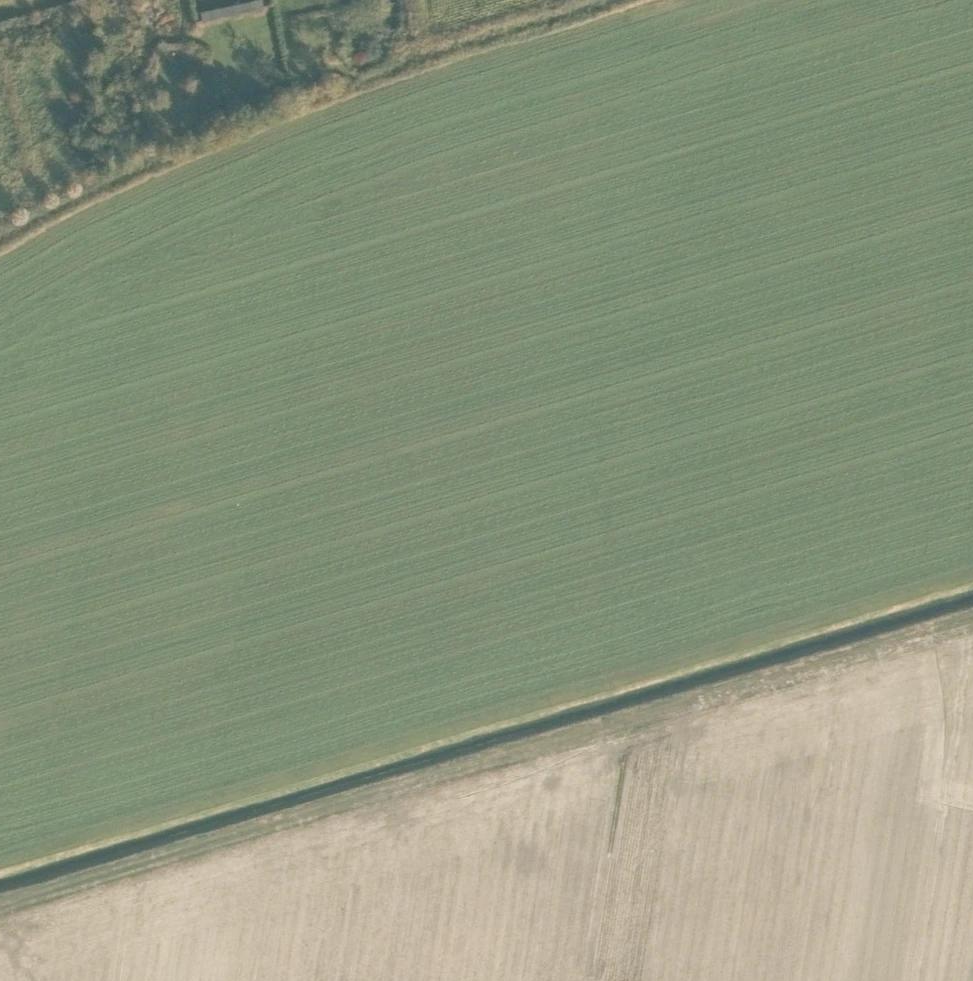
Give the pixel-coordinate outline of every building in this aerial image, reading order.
[(266,7),(264,0),(254,0),(203,13),(205,22),(266,7)]
